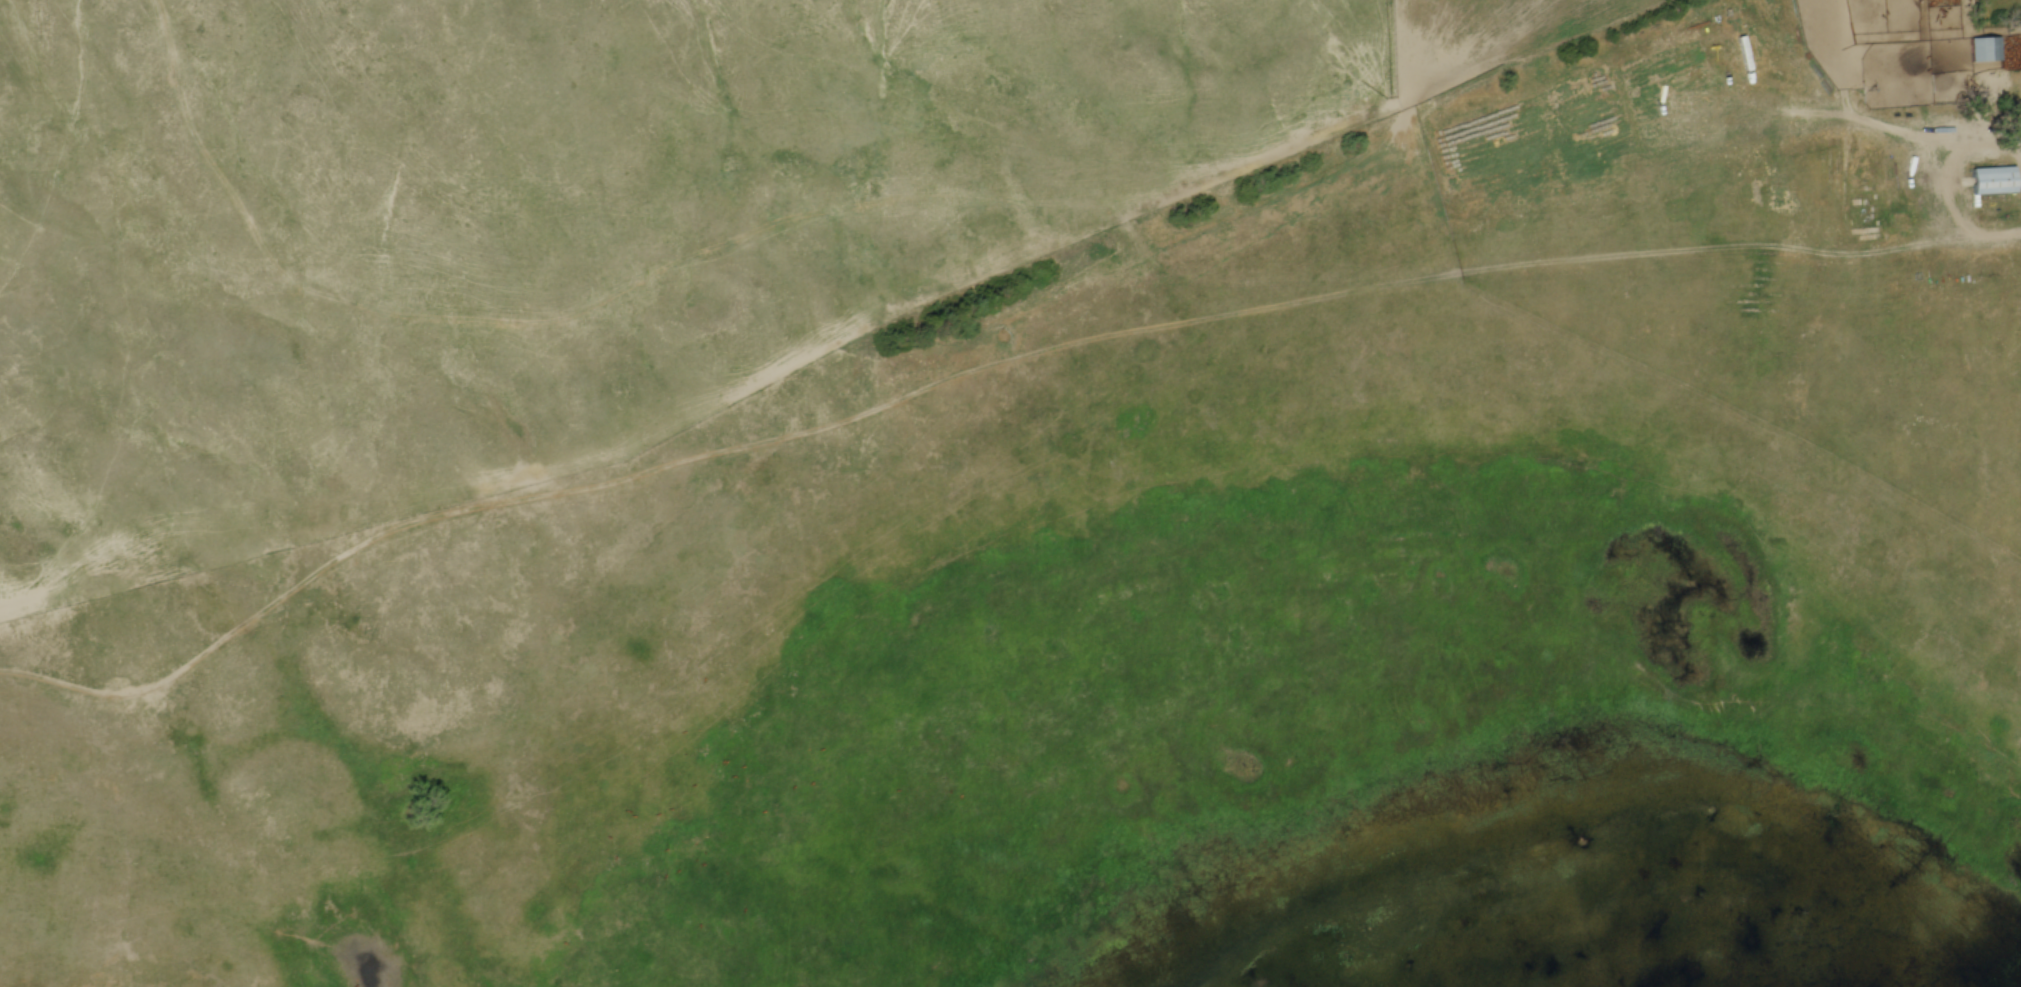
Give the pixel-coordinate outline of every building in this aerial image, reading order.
[(1967,63),(1996,63),(1996,39),(1967,39),(1967,63)] [(1966,169),(1966,195),(2011,195),(2011,169),(1966,169)]
